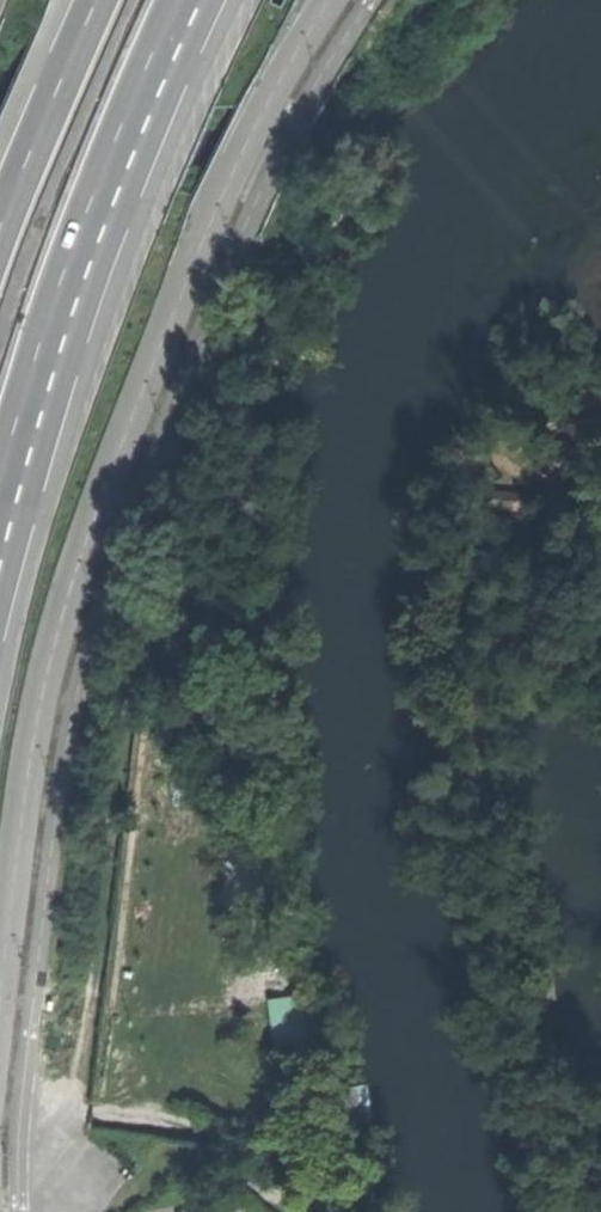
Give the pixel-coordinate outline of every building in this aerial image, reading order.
[(299,1008),(302,1041),(322,1040),(319,1006),(299,1008)]
